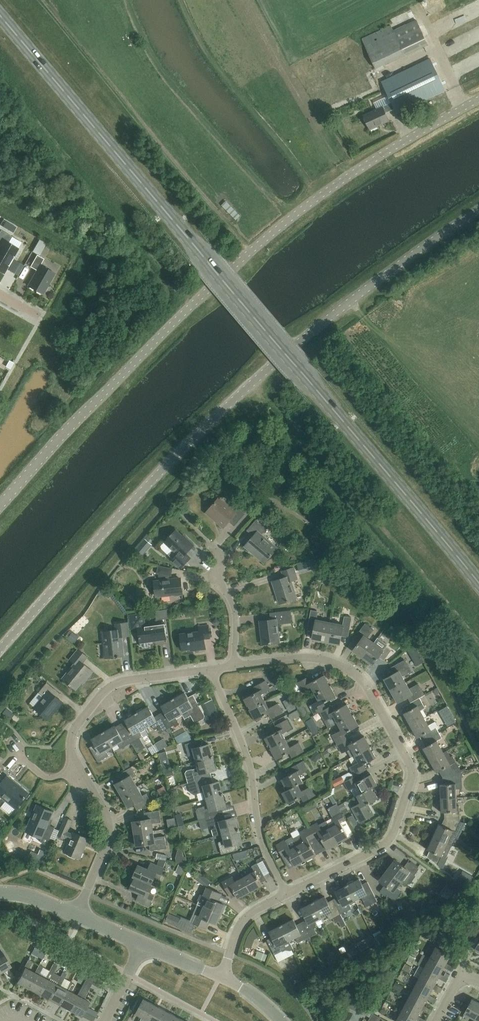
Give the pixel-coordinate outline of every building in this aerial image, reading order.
[(429,45),(418,21),(366,45),(377,69),(429,45)] [(446,91),(431,60),(383,83),(392,103),(383,107),(364,116),(370,129),(389,121),(386,113),(395,109),(397,114),(446,91)] [(4,273),(18,249),(8,243),(12,237),(1,230),(0,232),(0,271),(4,273)] [(44,259),(37,255),(31,267),(37,271),(29,286),(43,294),(55,274),(41,266),(44,259)] [(232,510),(218,499),(206,513),(223,528),(228,522),(234,527),(245,514),(236,506),(232,510)] [(267,529),(256,520),(247,531),(253,537),(245,546),(253,553),(254,552),(264,561),(270,555),(270,556),(277,549),(261,536),(267,529)] [(185,540),(176,531),(164,542),(178,555),(173,560),(181,568),(189,559),(185,555),(194,546),(186,539),(185,540)] [(144,538),(134,551),(141,557),(151,544),(144,538)] [(310,558),(298,563),(301,573),(314,568),(310,558)] [(173,568),(158,565),(156,573),(158,574),(159,580),(154,581),(156,596),(171,595),(171,594),(175,593),(175,595),(182,594),(180,578),(169,579),(169,576),(171,576),(173,568)] [(297,579),(293,568),(282,572),(284,578),(272,582),(279,604),(296,598),(291,581),(297,579)] [(168,618),(167,609),(155,611),(157,620),(168,618)] [(292,623),(290,611),(270,613),(270,620),(259,621),(262,644),(279,642),(277,625),(292,623)] [(326,642),(329,623),(316,620),(317,612),(311,611),(307,630),(313,631),(312,640),(326,642)] [(166,638),(164,623),(145,626),(143,613),(130,615),(132,628),(137,627),(139,642),(166,638)] [(343,625),(329,623),(326,642),(339,645),(341,636),(347,637),(351,618),(344,617),(343,625)] [(129,636),(127,622),(115,624),(116,630),(102,632),(105,658),(116,657),(123,656),(121,637),(129,636)] [(363,658),(374,643),(367,638),(374,629),(365,623),(354,639),(358,642),(353,650),(363,658)] [(210,638),(208,625),(198,626),(199,632),(180,634),(182,650),(195,648),(196,650),(206,649),(205,639),(210,638)] [(73,635),(71,640),(80,644),(82,639),(73,635)] [(374,643),(363,658),(373,665),(378,657),(383,661),(391,651),(382,644),(380,647),(374,643)] [(414,646),(407,650),(411,658),(419,654),(414,646)] [(87,657),(78,650),(70,659),(74,663),(62,678),(75,689),(84,678),(86,679),(92,671),(82,663),(87,657)] [(391,691),(405,683),(402,676),(411,671),(405,660),(391,668),(394,674),(384,679),(391,691)] [(311,696),(331,685),(330,686),(328,682),(324,675),(311,682),(308,677),(297,683),(302,692),(311,687),(315,694),(311,696)] [(248,710),(265,701),(261,695),(270,690),(265,681),(254,687),(257,692),(244,699),(247,706),(248,706),(250,709),(248,710)] [(60,694),(46,682),(37,693),(43,698),(34,709),(48,720),(62,702),(57,698),(60,694)] [(410,703),(419,698),(424,695),(418,684),(409,689),(405,683),(391,691),(397,703),(407,697),(410,703)] [(331,685),(311,696),(315,694),(319,701),(309,706),(314,715),(320,712),(326,709),(323,703),(336,697),(330,686),(331,685)] [(280,701),(291,696),(288,691),(278,696),(280,701)] [(184,693),(173,699),(181,713),(187,710),(190,715),(191,715),(195,722),(205,717),(203,714),(204,713),(192,694),(187,698),(184,693)] [(403,714),(410,726),(424,718),(420,711),(425,708),(419,698),(410,703),(406,706),(408,711),(403,714)] [(175,717),(181,713),(173,699),(162,706),(164,711),(159,714),(168,728),(178,722),(175,717)] [(304,720),(310,717),(301,700),(295,704),(304,720)] [(265,701),(248,710),(250,710),(255,720),(268,714),(271,719),(283,713),(278,703),(268,708),(265,701)] [(331,706),(326,709),(320,712),(328,728),(334,725),(354,714),(352,715),(350,711),(351,711),(347,704),(334,711),(331,706)] [(161,732),(168,728),(159,714),(154,717),(148,706),(136,713),(145,728),(151,724),(154,729),(158,727),(161,732)] [(139,731),(145,728),(136,713),(126,719),(128,724),(123,727),(131,742),(142,736),(139,731)] [(332,735),(337,744),(349,738),(346,733),(359,726),(353,715),(354,714),(334,725),(338,723),(341,730),(332,735)] [(425,741),(438,733),(435,727),(431,730),(424,718),(410,726),(417,738),(422,735),(425,741)] [(269,749),(286,741),(282,734),(291,729),(286,719),(275,726),(278,731),(265,738),(268,745),(269,745),(271,748),(269,749)] [(103,732),(111,747),(118,743),(121,748),(131,742),(123,727),(118,730),(115,725),(103,732)] [(111,747),(103,732),(92,739),(95,744),(89,747),(98,762),(109,755),(106,750),(111,747)] [(438,733),(425,741),(428,745),(422,749),(429,761),(443,753),(437,741),(441,738),(438,733)] [(351,743),(349,738),(337,744),(342,753),(347,751),(351,757),(371,746),(370,747),(364,736),(351,743)] [(196,762),(212,757),(208,745),(203,746),(201,740),(185,744),(188,756),(194,755),(196,762)] [(289,747),(286,741),(269,749),(269,750),(271,749),(276,760),(289,753),(292,758),(304,752),(299,743),(289,747)] [(151,748),(155,756),(162,752),(158,744),(151,748)] [(354,776),(356,776),(366,770),(363,765),(376,758),(372,751),(370,748),(372,747),(371,746),(351,757),(351,758),(355,755),(358,762),(349,767),(354,776)] [(322,755),(316,751),(311,759),(316,762),(318,758),(319,759),(322,755)] [(443,753),(429,761),(436,773),(442,770),(445,777),(462,772),(453,756),(450,757),(447,752),(444,754),(443,753)] [(189,784),(211,777),(210,771),(215,770),(212,757),(196,762),(198,768),(187,771),(186,774),(189,784)] [(285,786),(287,790),(288,790),(297,785),(302,782),(299,775),(308,770),(303,761),(291,767),(294,772),(281,779),(285,786)] [(115,784),(121,796),(137,787),(132,778),(136,775),(131,767),(117,775),(120,781),(115,784)] [(462,772),(445,777),(446,784),(439,784),(440,798),(456,798),(456,789),(462,789),(462,772)] [(354,776),(344,782),(349,791),(358,786),(362,793),(372,788),(377,785),(371,774),(358,781),(356,776),(354,776)] [(7,776),(3,781),(0,778),(0,796),(15,808),(23,798),(24,799),(28,793),(7,776)] [(205,792),(206,799),(222,794),(219,781),(213,783),(211,777),(189,784),(191,793),(194,794),(205,792)] [(301,792),(297,785),(288,790),(287,790),(282,793),(288,804),(301,797),(304,802),(315,796),(310,787),(301,792)] [(137,787),(121,796),(128,807),(134,804),(137,810),(151,802),(146,794),(142,796),(137,787)] [(178,795),(176,788),(169,790),(171,797),(178,795)] [(374,792),(372,788),(362,793),(357,795),(361,803),(352,808),(357,817),(362,814),(364,817),(372,812),(368,804),(378,798),(374,791),(374,792)] [(196,811),(199,821),(205,819),(222,814),(220,808),(225,806),(222,794),(206,799),(208,805),(197,808),(196,811)] [(456,806),(456,798),(440,798),(440,813),(447,812),(447,820),(459,822),(459,806),(456,806)] [(344,803),(338,806),(341,812),(347,809),(344,803)] [(46,810),(36,806),(25,831),(41,838),(40,842),(47,845),(55,828),(48,824),(53,812),(47,809),(46,810)] [(336,825),(329,828),(338,845),(337,843),(341,841),(348,838),(341,825),(347,822),(341,812),(338,806),(332,809),(335,813),(331,815),(336,825)] [(134,834),(153,831),(152,824),(161,822),(159,810),(144,813),(145,820),(132,822),(134,834)] [(205,819),(207,826),(213,825),(214,829),(212,829),(214,836),(222,833),(238,829),(235,817),(223,820),(222,814),(205,819)] [(95,825),(88,817),(82,821),(90,829),(95,825)] [(72,821),(66,818),(58,836),(70,841),(65,852),(69,854),(68,856),(74,859),(75,857),(79,859),(88,839),(73,832),(72,834),(67,832),(72,821)] [(438,824),(432,837),(447,844),(453,831),(454,832),(460,835),(465,823),(459,822),(447,820),(444,827),(438,824)] [(317,823),(308,828),(314,839),(320,836),(327,849),(337,843),(338,845),(329,828),(325,821),(318,825),(317,823)] [(293,839),(297,845),(297,846),(306,862),(305,861),(316,855),(309,842),(314,839),(308,828),(299,833),(300,835),(293,839)] [(238,829),(222,833),(224,840),(218,842),(221,854),(237,850),(236,844),(241,842),(238,829)] [(153,831),(134,834),(136,846),(149,844),(150,851),(167,848),(165,837),(154,838),(153,831)] [(306,862),(297,846),(293,839),(292,837),(285,840),(276,845),(282,857),(288,854),(295,867),(301,863),(301,862),(305,860),(306,862)] [(432,837),(426,850),(432,852),(429,859),(439,867),(445,852),(444,851),(447,844),(432,837)] [(387,870),(402,881),(406,885),(407,883),(410,883),(416,876),(415,874),(419,869),(408,861),(404,867),(395,860),(387,870)] [(151,885),(154,877),(159,879),(163,869),(150,863),(147,869),(138,865),(132,877),(134,878),(151,885)] [(242,878),(250,892),(262,885),(259,879),(265,876),(257,863),(251,866),(254,871),(242,878)] [(291,882),(301,878),(297,867),(287,871),(291,882)] [(397,888),(402,881),(387,870),(379,881),(388,888),(384,893),(394,901),(402,892),(397,888)] [(211,882),(200,873),(196,879),(206,888),(211,882)] [(238,898),(250,892),(242,878),(234,882),(231,877),(222,882),(229,896),(235,893),(238,898)] [(152,885),(151,885),(134,878),(129,889),(139,894),(136,901),(148,906),(153,895),(149,893),(152,885)] [(348,884),(347,885),(355,900),(361,897),(366,907),(377,901),(367,882),(362,885),(359,880),(348,885),(348,884)] [(338,897),(333,900),(346,925),(341,914),(351,909),(349,903),(355,900),(347,885),(345,885),(346,886),(336,892),(338,897)] [(197,904),(220,915),(224,905),(217,902),(220,894),(206,888),(203,895),(200,894),(197,901),(198,901),(197,904)] [(312,902),(320,917),(326,914),(329,920),(334,918),(336,922),(339,921),(342,927),(346,925),(333,900),(328,902),(325,897),(314,902),(313,901),(312,902)] [(320,917),(312,902),(311,903),(311,904),(301,909),(306,920),(301,923),(309,938),(316,934),(313,928),(317,926),(314,921),(320,917)] [(216,924),(220,915),(197,904),(197,905),(203,908),(201,912),(196,910),(191,923),(205,929),(209,921),(216,924)] [(181,918),(169,913),(165,922),(177,926),(181,918)] [(309,938),(301,923),(296,926),(293,920),(283,925),(282,924),(281,925),(289,940),(295,937),(298,943),(309,938)] [(289,940),(281,925),(279,926),(280,927),(269,932),(272,937),(267,940),(274,955),(285,949),(290,950),(293,948),(289,940)] [(376,933),(379,941),(386,938),(383,931),(376,933)] [(432,945),(436,947),(429,958),(445,966),(444,968),(452,972),(454,968),(446,964),(450,955),(447,953),(450,948),(435,940),(432,945)] [(44,949),(36,945),(33,951),(40,955),(44,949)] [(0,973),(11,967),(2,952),(0,953),(0,973)] [(429,958),(424,969),(439,977),(438,978),(446,983),(448,979),(440,975),(444,968),(445,966),(429,958)] [(36,973),(35,973),(28,969),(32,962),(28,960),(23,968),(24,968),(17,983),(28,989),(36,973)] [(412,968),(405,964),(402,970),(409,974),(412,968)] [(38,994),(49,1000),(57,985),(56,984),(49,981),(53,973),(52,973),(55,966),(52,965),(45,978),(46,979),(38,994)] [(28,989),(38,994),(46,979),(45,978),(39,975),(43,968),(39,966),(35,973),(36,973),(28,989)] [(418,979),(433,987),(432,989),(440,993),(442,989),(434,985),(438,978),(439,977),(424,969),(419,966),(413,977),(418,979)] [(49,1000),(59,1006),(67,990),(66,990),(60,986),(68,972),(64,969),(60,977),(56,984),(57,985),(49,1000)] [(102,980),(89,973),(85,980),(92,983),(98,987),(102,980)] [(418,979),(413,990),(427,998),(426,1000),(434,1004),(436,1000),(429,996),(432,989),(433,987),(418,979)] [(85,980),(77,996),(78,996),(70,1011),(81,1017),(81,1016),(86,1006),(89,1002),(83,999),(92,983),(85,980)] [(59,1006),(70,1011),(78,996),(77,996),(70,992),(74,985),(70,982),(66,990),(67,990),(59,1006)] [(403,987),(395,983),(392,989),(400,993),(403,987)] [(413,990),(407,1000),(422,1008),(421,1010),(429,1014),(431,1010),(423,1006),(426,1000),(427,998),(413,990)] [(135,1014),(146,1020),(155,1005),(144,999),(135,1014)] [(478,1013),(478,1003),(472,999),(464,1014),(475,1020),(478,1013)] [(415,1020),(416,1020),(425,1020),(426,1020),(418,1016),(421,1010),(422,1008),(407,1000),(404,1006),(398,1003),(396,1007),(402,1010),(401,1011),(416,1019),(415,1020)] [(146,1020),(148,1020),(160,1020),(165,1011),(155,1005),(146,1020)] [(360,1010),(351,1005),(348,1010),(358,1015),(359,1012),(366,1016),(369,1012),(361,1008),(360,1010)] [(81,1016),(90,1020),(93,1020),(98,1012),(86,1006),(81,1016)] [(176,1016),(165,1011),(160,1020),(173,1020),(176,1016)] [(415,1020),(416,1019),(401,1011),(396,1020),(415,1020)]
